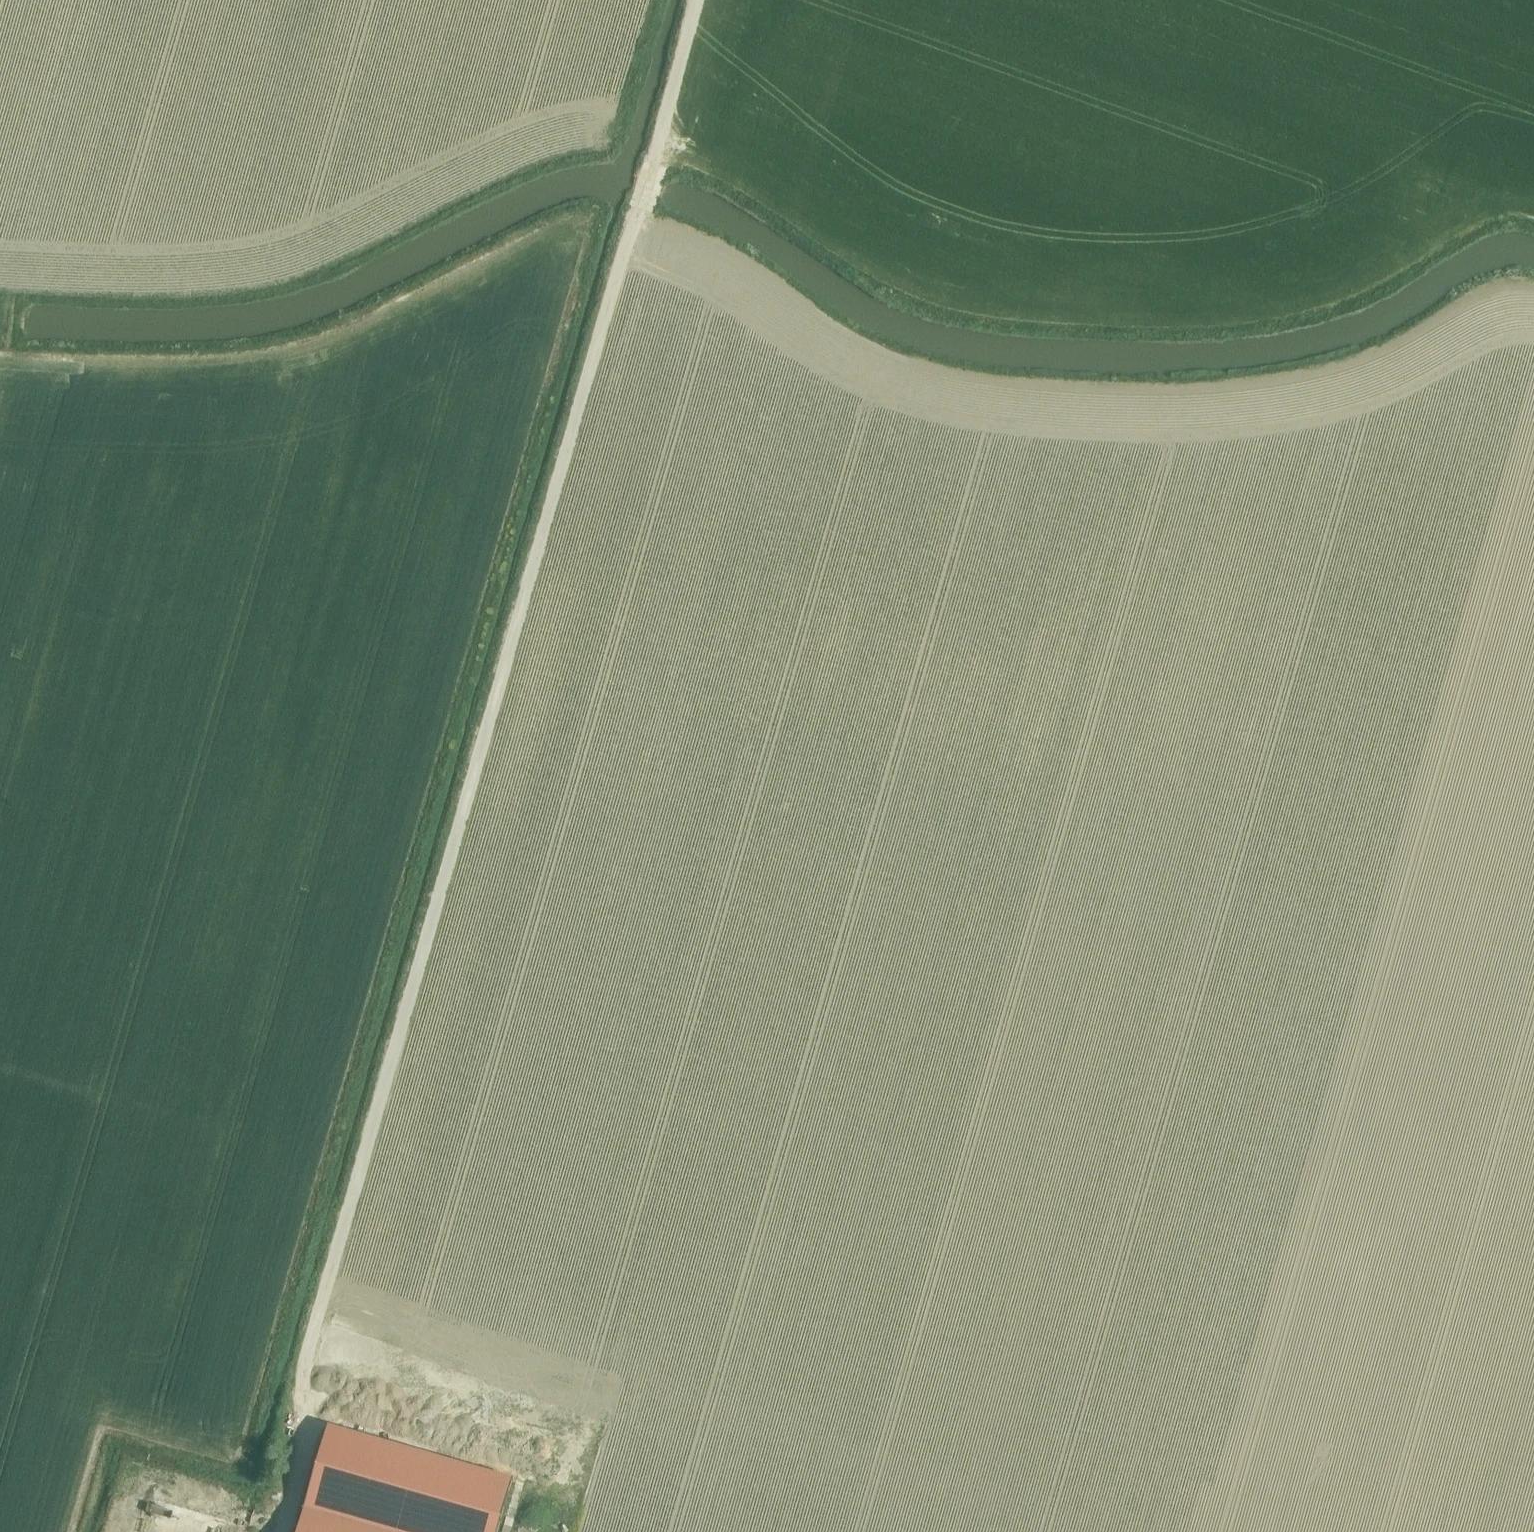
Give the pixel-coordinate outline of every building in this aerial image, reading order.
[(298,1531),(498,1531),(513,1480),(328,1427),(298,1531)]
